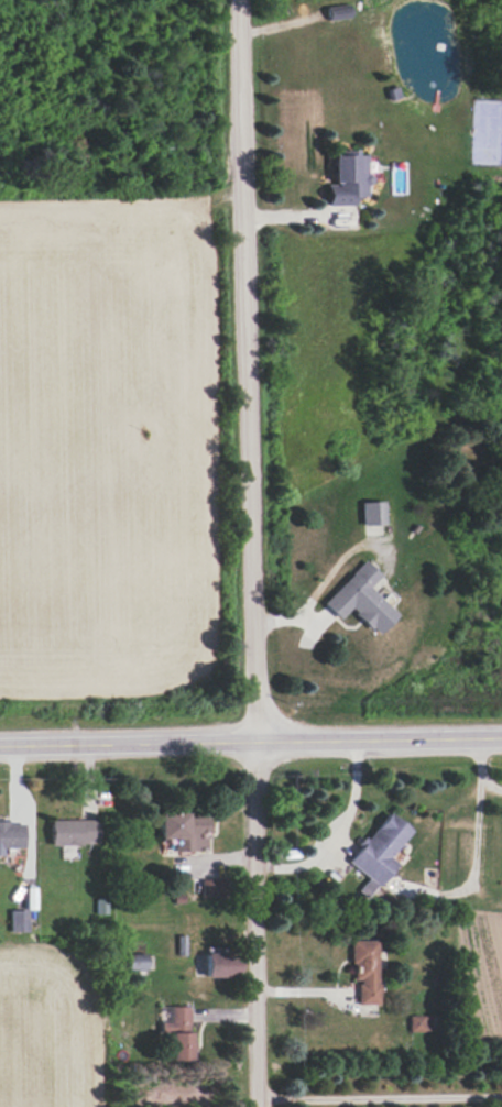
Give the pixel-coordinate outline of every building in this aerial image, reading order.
[(325,206),(352,206),(352,197),(364,197),(364,184),(365,184),(365,155),(354,155),(354,150),(339,150),(339,155),(330,155),(330,185),(325,185),(325,206)] [(385,525),(385,501),(361,502),(362,526),(385,525)] [(369,588),(380,576),(365,560),(322,603),(338,619),(349,609),(375,635),(396,615),(369,588)] [(172,852),(206,851),(205,817),(185,817),(184,813),(156,813),(157,839),(172,839),(172,852)] [(345,863),(366,878),(355,891),(366,899),(394,863),(387,858),(408,830),(385,813),(362,843),(361,842),(345,863)] [(49,820),(50,846),(97,845),(97,819),(49,820)] [(0,824),(0,855),(3,855),(3,849),(23,849),(23,823),(0,824)] [(9,933),(28,932),(28,910),(9,911),(9,933)] [(376,1005),(377,941),(350,940),(349,980),(356,980),(355,1005),(376,1005)] [(203,953),(204,978),(236,977),(236,952),(203,953)] [(125,969),(145,970),(145,954),(126,954),(125,969)] [(189,1061),(188,1006),(168,1006),(168,1022),(159,1022),(159,1033),(168,1033),(169,1062),(189,1061)] [(408,1031),(428,1032),(428,1016),(408,1016),(408,1031)]
